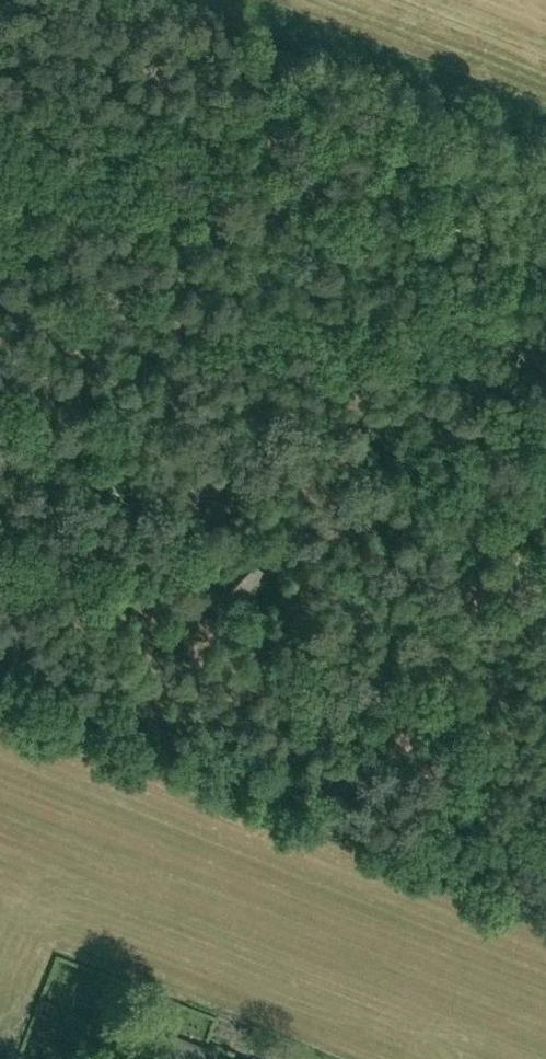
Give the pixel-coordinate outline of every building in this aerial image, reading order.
[(205,497),(202,528),(225,530),(228,499),(205,497)] [(213,584),(236,605),(267,570),(242,549),(213,584)] [(205,1048),(153,1028),(141,1058),(201,1058),(205,1048)]
